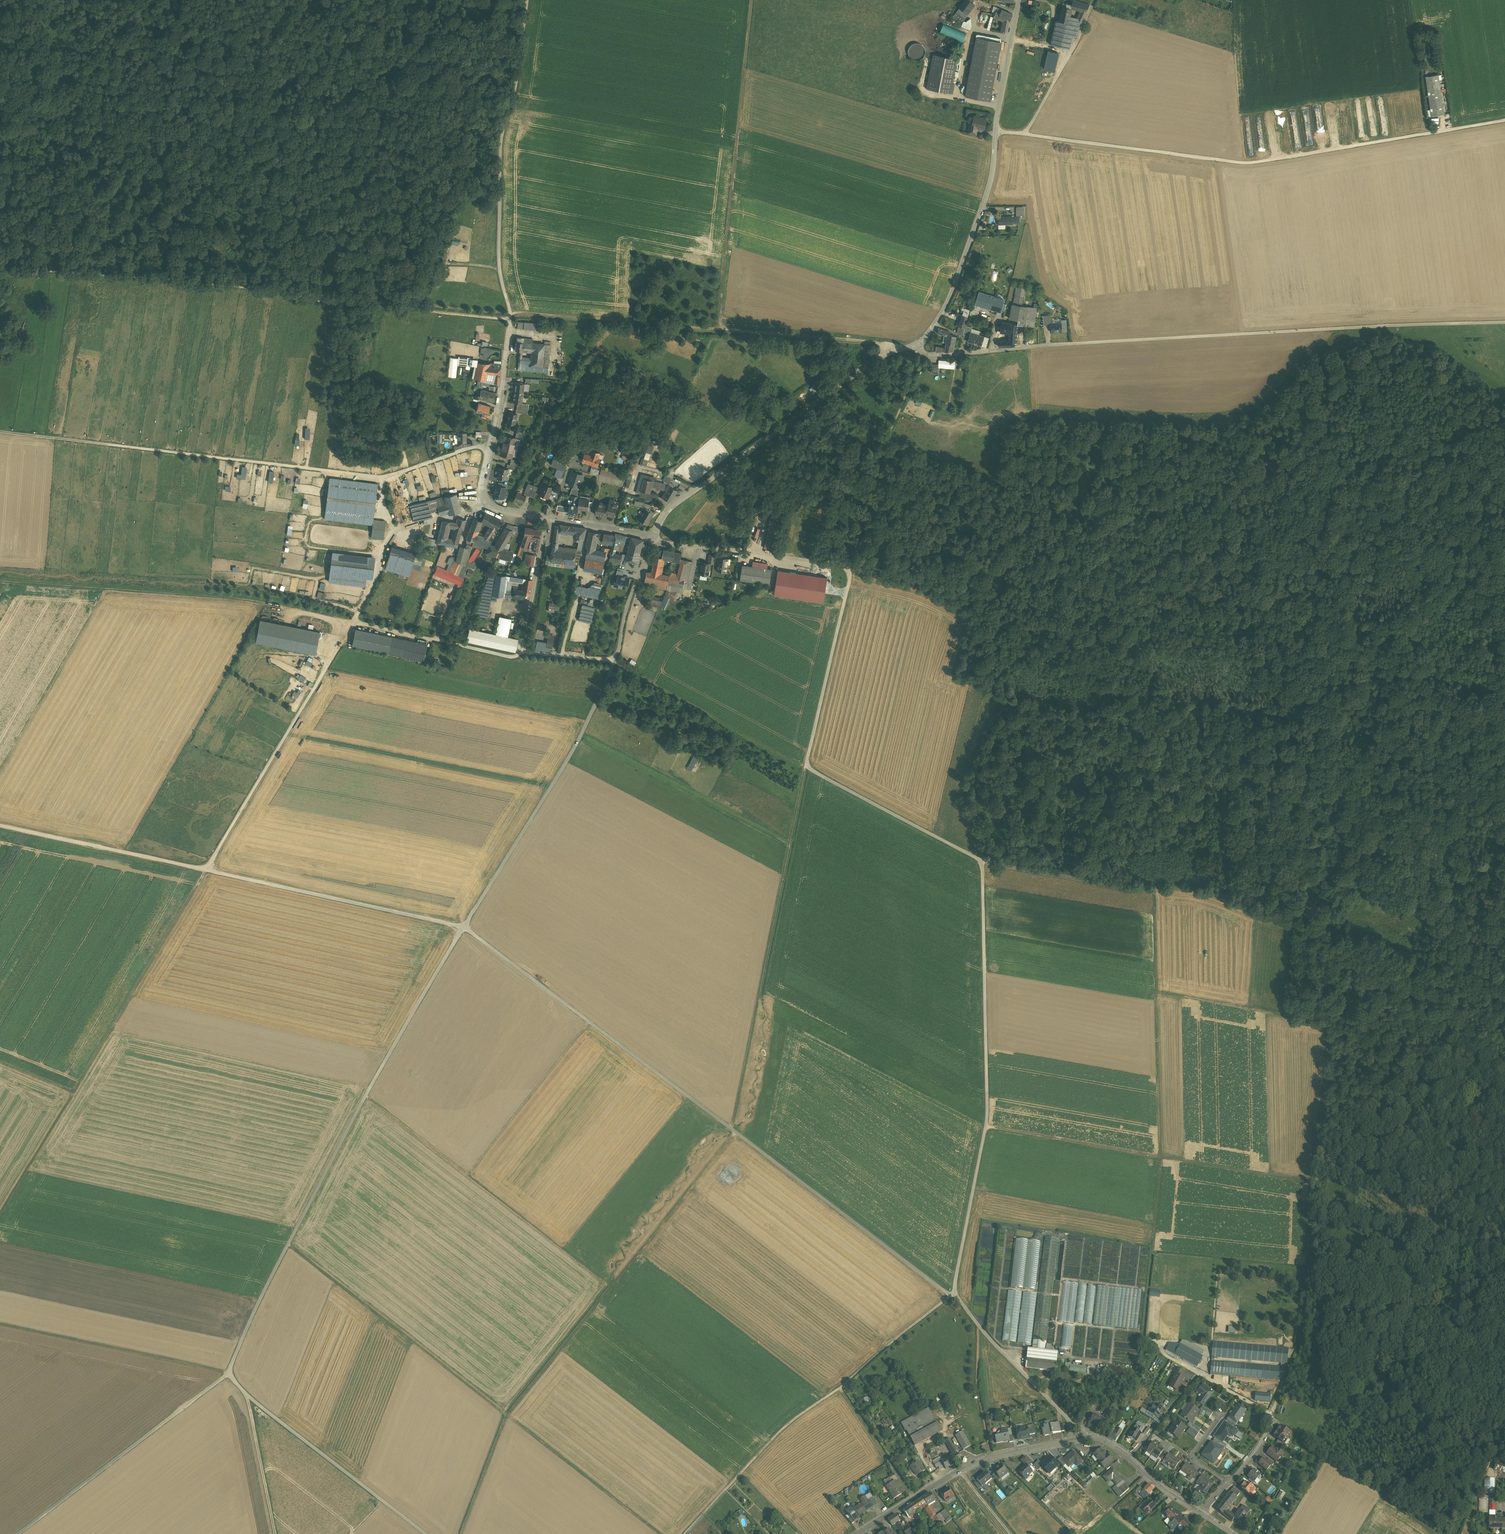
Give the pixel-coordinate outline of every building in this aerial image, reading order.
[(967,0),(964,0),(953,16),(962,23),(974,5),(967,0)] [(1071,8),(1082,11),(1078,20),(1082,21),(1086,12),(1090,5),(1073,0),(1072,5),(1071,8)] [(1066,7),(1063,7),(1060,21),(1067,23),(1068,23),(1069,18),(1071,8),(1066,7)] [(1004,20),(1009,22),(1013,14),(998,8),(995,15),(994,16),(1004,20)] [(1060,21),(1056,20),(1050,45),(1069,49),(1073,36),(1077,37),(1082,21),(1078,20),(1069,18),(1068,23),(1067,23),(1060,21)] [(963,41),(966,33),(955,29),(943,24),(940,32),(963,41)] [(1001,42),(976,37),(965,96),(990,101),(1001,42)] [(925,55),(925,51),(924,48),(923,45),(920,44),(917,43),(913,44),(911,45),(909,48),(908,52),(909,55),(911,58),(913,59),(917,60),(920,59),(923,57),(925,55)] [(1054,71),(1058,53),(1048,51),(1044,69),(1054,71)] [(957,59),(933,54),(927,89),(952,94),(954,84),(952,83),(957,59)] [(1439,75),(1426,77),(1432,116),(1444,114),(1439,75)] [(986,118),(975,116),(974,122),(973,121),(972,126),(972,127),(977,128),(984,129),(986,118)] [(970,126),(968,132),(976,134),(977,128),(972,127),(972,126),(970,126)] [(1017,207),(1016,216),(998,217),(999,224),(1019,224),(1019,218),(1023,218),(1023,207),(1017,207)] [(1024,288),(1016,287),(1015,296),(1023,297),(1024,288)] [(981,306),(991,309),(995,297),(979,291),(975,304),(981,306)] [(1023,297),(1015,296),(1013,304),(1013,305),(1022,306),(1023,297)] [(1004,300),(995,297),(991,309),(1001,312),(1004,300)] [(981,306),(975,304),(973,309),(971,309),(969,316),(977,319),(981,306)] [(1036,308),(1022,306),(1013,305),(1013,304),(1012,304),(1009,319),(1011,320),(1011,323),(1019,325),(1026,325),(1026,326),(1035,327),(1036,308)] [(963,312),(960,323),(959,326),(964,328),(970,310),(964,308),(963,312)] [(1066,320),(1064,320),(1061,320),(1061,323),(1051,323),(1051,325),(1051,332),(1062,331),(1067,331),(1066,320)] [(1009,323),(1002,322),(1000,332),(1009,333),(1011,323),(1009,323)] [(1019,325),(1011,323),(1009,333),(1017,333),(1019,325)] [(972,327),(965,325),(963,332),(970,334),(970,332),(971,332),(972,327)] [(950,332),(938,328),(937,332),(947,336),(949,337),(949,335),(950,332)] [(971,332),(970,332),(970,334),(967,341),(976,344),(979,335),(975,334),(976,333),(971,332)] [(1017,333),(1009,333),(1009,340),(1010,340),(1010,346),(1017,345),(1017,333)] [(956,337),(949,335),(949,337),(947,336),(946,343),(954,344),(956,337)] [(516,342),(515,350),(522,351),(523,342),(516,342)] [(532,343),(523,342),(522,351),(531,352),(532,343)] [(544,344),(532,343),(531,352),(530,363),(530,366),(539,367),(542,367),(543,356),(544,344)] [(954,344),(946,343),(945,349),(945,352),(953,351),(954,344)] [(484,363),(478,363),(474,378),(478,379),(482,380),(485,381),(485,379),(487,374),(483,373),(484,363)] [(494,364),(484,363),(483,373),(487,374),(493,375),(494,364)] [(525,384),(515,382),(514,392),(523,393),(523,390),(524,390),(525,384)] [(482,390),(481,390),(479,397),(487,399),(488,391),(482,390)] [(495,393),(488,391),(487,399),(494,401),(495,393)] [(523,393),(514,392),(513,402),(518,403),(521,403),(523,393)] [(490,406),(478,402),(476,411),(482,412),(487,414),(488,412),(490,406)] [(521,403),(518,403),(518,406),(517,405),(516,409),(522,410),(528,411),(528,407),(522,406),(523,403),(521,403)] [(517,414),(509,412),(506,423),(514,425),(517,414)] [(466,433),(458,433),(458,435),(458,443),(458,446),(466,446),(471,445),(470,440),(466,441),(466,433)] [(510,437),(504,435),(502,445),(514,448),(516,438),(512,437),(510,436),(510,437)] [(514,448),(502,445),(500,455),(512,457),(514,448)] [(648,445),(644,459),(642,459),(640,464),(648,466),(653,446),(648,445)] [(593,451),(591,456),(590,456),(589,456),(589,457),(584,456),(582,461),(592,464),(592,465),(597,466),(599,459),(602,460),(603,455),(599,454),(600,453),(593,451)] [(557,460),(553,459),(551,465),(559,467),(558,469),(557,468),(555,475),(561,478),(564,471),(562,470),(562,468),(564,469),(566,463),(565,463),(557,460)] [(245,478),(246,466),(241,466),(241,473),(237,473),(236,477),(245,478)] [(508,469),(499,467),(497,478),(505,480),(508,469)] [(627,476),(601,469),(600,474),(626,481),(627,476)] [(583,475),(572,471),(570,477),(571,477),(569,485),(573,486),(578,488),(578,487),(580,481),(580,479),(582,479),(583,475)] [(377,484),(330,478),(325,518),(372,524),(373,519),(377,484)] [(652,481),(644,478),(640,490),(649,492),(651,484),(652,481)] [(552,488),(542,483),(538,492),(548,497),(550,492),(549,491),(550,489),(551,490),(552,488)] [(497,485),(496,485),(495,491),(494,491),(493,495),(497,496),(497,497),(503,498),(505,491),(504,491),(504,488),(504,487),(501,487),(501,486),(497,485)] [(667,491),(663,498),(671,502),(677,490),(670,485),(670,486),(667,491)] [(578,488),(573,486),(570,495),(572,495),(577,496),(578,493),(580,488),(578,487),(578,488)] [(649,492),(640,490),(639,496),(656,501),(657,495),(649,492)] [(456,493),(444,497),(446,504),(448,512),(449,515),(461,511),(456,493)] [(525,496),(516,493),(513,500),(522,504),(525,496)] [(444,497),(435,499),(437,506),(446,504),(444,497)] [(590,500),(580,498),(579,505),(578,508),(588,510),(590,500)] [(435,499),(419,503),(423,519),(429,517),(426,509),(437,506),(435,499)] [(614,500),(610,499),(608,507),(607,507),(607,505),(603,504),(603,503),(599,502),(598,507),(598,508),(599,508),(598,510),(596,509),(595,514),(604,516),(605,512),(607,513),(607,514),(614,516),(615,512),(614,511),(614,510),(616,511),(617,508),(618,507),(618,506),(617,505),(618,501),(618,502),(614,501),(614,500)] [(419,503),(410,505),(414,521),(423,519),(419,503)] [(446,504),(437,506),(439,515),(448,512),(446,504)] [(571,504),(570,504),(569,507),(568,513),(577,514),(578,508),(579,505),(576,505),(571,504)] [(771,506),(765,547),(778,549),(784,508),(771,506)] [(649,510),(646,508),(639,519),(647,523),(653,512),(649,510)] [(500,520),(485,512),(481,521),(482,521),(481,522),(490,526),(495,529),(499,521),(500,521),(500,520)] [(466,520),(458,518),(457,519),(456,523),(455,528),(458,528),(462,529),(463,529),(466,520)] [(481,521),(474,518),(468,531),(476,534),(481,522),(482,521),(481,521)] [(384,520),(373,519),(371,535),(383,537),(384,520)] [(450,522),(442,520),(439,536),(446,538),(449,526),(450,522)] [(569,525),(560,524),(560,525),(556,525),(555,530),(560,531),(568,532),(569,525)] [(490,526),(485,535),(485,538),(485,540),(486,541),(487,541),(495,529),(490,526)] [(541,530),(525,527),(523,535),(529,536),(535,537),(539,538),(541,530)] [(586,528),(576,527),(575,533),(574,537),(580,538),(584,539),(586,528)] [(482,537),(476,535),(476,534),(468,531),(465,538),(469,539),(479,543),(482,537)] [(598,533),(590,531),(586,546),(588,548),(595,550),(597,537),(598,533)] [(615,535),(604,533),(603,538),(602,542),(613,544),(615,535)] [(627,536),(616,533),(614,540),(617,541),(625,543),(627,536)] [(509,538),(501,535),(495,545),(496,546),(503,548),(509,538)] [(529,536),(523,535),(520,545),(526,547),(529,536)] [(446,538),(439,536),(437,543),(440,544),(457,547),(459,540),(455,539),(452,539),(446,538)] [(643,540),(632,537),(629,549),(640,552),(643,540)] [(479,543),(469,539),(467,544),(471,546),(477,548),(479,543)] [(449,564),(446,570),(464,577),(471,563),(467,561),(471,546),(467,544),(465,547),(460,546),(457,558),(452,556),(449,558),(447,563),(449,564)] [(416,553),(391,546),(385,568),(409,575),(416,553)] [(488,546),(487,548),(485,554),(496,557),(498,548),(488,546)] [(513,553),(502,550),(498,548),(496,557),(500,558),(499,562),(504,563),(505,560),(511,561),(512,558),(513,553)] [(595,550),(588,548),(586,558),(605,562),(607,552),(595,550)] [(557,549),(553,549),(551,561),(563,562),(569,563),(575,564),(576,552),(557,549)] [(640,552),(629,549),(626,560),(637,563),(640,552)] [(674,551),(664,549),(662,558),(663,558),(673,560),(674,551)] [(682,553),(674,551),(673,560),(680,561),(682,553)] [(614,554),(611,553),(609,561),(620,563),(622,556),(614,554)] [(534,555),(526,554),(524,564),(533,565),(534,555)] [(368,559),(332,555),(329,581),(365,586),(368,559)] [(662,558),(654,556),(651,572),(660,574),(663,558),(662,558)] [(728,558),(719,557),(717,570),(726,571),(728,558)] [(605,562),(586,558),(584,570),(602,574),(605,562)] [(709,562),(702,561),(700,574),(705,575),(705,574),(708,574),(710,563),(709,562)] [(683,562),(681,565),(678,577),(685,578),(684,582),(686,583),(691,566),(686,565),(686,563),(683,562)] [(772,569),(742,565),(741,572),(740,579),(770,584),(772,569)] [(434,573),(461,585),(464,577),(446,570),(437,566),(434,573)] [(778,570),(774,593),(823,600),(826,577),(778,570)] [(651,572),(647,572),(644,584),(667,589),(667,588),(668,584),(669,576),(660,574),(651,572)] [(506,575),(495,573),(491,595),(503,596),(504,593),(506,580),(506,575)] [(623,576),(618,575),(617,581),(615,586),(618,587),(625,588),(626,583),(628,584),(630,578),(623,576)] [(674,577),(669,576),(668,584),(677,586),(683,587),(684,582),(685,578),(678,577),(678,578),(674,577)] [(531,583),(524,582),(522,591),(525,591),(525,594),(530,595),(531,583)] [(600,597),(602,584),(593,582),(589,587),(579,585),(578,592),(600,597)] [(422,610),(435,615),(443,592),(430,587),(422,610)] [(522,591),(513,589),(512,598),(524,599),(525,594),(525,591),(522,591)] [(578,618),(591,622),(596,604),(588,602),(587,604),(582,603),(578,618)] [(548,611),(555,611),(555,609),(559,609),(559,603),(548,603),(548,611)] [(511,618),(499,616),(495,634),(507,636),(511,618)] [(322,630),(261,617),(256,640),(316,654),(322,630)] [(544,625),(538,624),(538,622),(535,622),(533,635),(536,635),(537,629),(544,630),(544,625)] [(515,651),(518,639),(469,628),(466,641),(515,651)] [(353,644),(388,652),(391,637),(356,629),(353,644)] [(546,643),(537,641),(536,649),(548,651),(548,647),(552,648),(554,635),(548,634),(546,643)] [(391,637),(388,652),(423,660),(427,645),(391,637)] [(687,768),(691,770),(698,758),(693,755),(687,768)] [(1045,1237),(1032,1349),(1045,1351),(1058,1239),(1045,1237)] [(1011,1287),(1036,1289),(1040,1241),(1016,1239),(1011,1287)] [(1062,1282),(1058,1322),(1074,1323),(1074,1322),(1092,1324),(1096,1286),(1062,1282)] [(1137,1329),(1141,1290),(1097,1286),(1094,1325),(1137,1329)] [(1022,1292),(1008,1291),(1002,1341),(1016,1343),(1022,1292)] [(1037,1294),(1023,1292),(1017,1343),(1031,1344),(1037,1294)] [(1064,1325),(1061,1347),(1070,1348),(1073,1326),(1064,1325)] [(1210,1374),(1279,1380),(1281,1367),(1214,1361),(1215,1357),(1287,1363),(1288,1348),(1213,1342),(1210,1374)] [(1180,1345),(1170,1344),(1166,1350),(1175,1355),(1180,1345)] [(1190,1350),(1181,1345),(1180,1345),(1175,1355),(1197,1368),(1203,1357),(1200,1356),(1191,1351),(1190,1350)] [(1032,1349),(1028,1349),(1027,1354),(1026,1359),(1056,1363),(1057,1357),(1058,1352),(1051,1351),(1046,1351),(1045,1351),(1032,1349)] [(1056,1363),(1026,1359),(1025,1368),(1058,1372),(1059,1367),(1056,1367),(1056,1363)] [(1069,1373),(1086,1374),(1086,1366),(1090,1366),(1090,1363),(1081,1363),(1081,1365),(1065,1364),(1065,1370),(1069,1370),(1069,1373)] [(1184,1372),(1177,1368),(1174,1373),(1176,1374),(1181,1377),(1184,1372)] [(1075,1374),(1062,1372),(1061,1379),(1074,1381),(1075,1374)] [(1181,1377),(1176,1374),(1170,1385),(1174,1388),(1174,1389),(1178,1391),(1181,1385),(1180,1384),(1183,1378),(1181,1377)] [(1212,1393),(1201,1385),(1198,1391),(1203,1394),(1197,1402),(1203,1406),(1212,1393)] [(1199,1411),(1189,1403),(1180,1416),(1191,1423),(1199,1411)] [(1115,1407),(1109,1404),(1103,1416),(1110,1419),(1110,1418),(1115,1407)] [(1237,1404),(1228,1417),(1233,1421),(1237,1423),(1236,1422),(1243,1412),(1244,1413),(1246,1410),(1237,1404)] [(1150,1408),(1147,1412),(1155,1417),(1158,1419),(1163,1410),(1156,1405),(1153,1410),(1150,1408)] [(929,1408),(901,1423),(905,1430),(906,1430),(911,1438),(937,1424),(929,1408)] [(1100,1417),(1093,1414),(1093,1415),(1091,1414),(1089,1420),(1090,1421),(1090,1422),(1100,1426),(1104,1418),(1101,1416),(1100,1417)] [(890,1417),(881,1421),(885,1429),(891,1427),(892,1429),(895,1428),(890,1417)] [(1058,1423),(1050,1425),(1049,1421),(1045,1422),(1046,1428),(1042,1429),(1043,1433),(1044,1433),(1045,1435),(1060,1432),(1059,1423),(1058,1423)] [(1176,1421),(1168,1432),(1174,1436),(1178,1439),(1186,1428),(1176,1421)] [(1137,1422),(1133,1428),(1138,1431),(1142,1425),(1137,1422)] [(1236,1431),(1225,1422),(1214,1437),(1215,1438),(1221,1442),(1221,1441),(1228,1432),(1233,1436),(1236,1431)] [(1201,1430),(1191,1423),(1189,1426),(1190,1427),(1198,1433),(1201,1430)] [(937,1424),(911,1438),(915,1446),(941,1431),(937,1424)] [(1034,1425),(1027,1426),(1027,1428),(1029,1435),(1036,1434),(1034,1425)] [(1149,1429),(1142,1425),(1138,1431),(1141,1433),(1144,1435),(1149,1429)] [(1290,1433),(1280,1426),(1277,1431),(1287,1438),(1290,1433)] [(1198,1433),(1190,1427),(1188,1430),(1197,1436),(1198,1433)] [(1027,1428),(1016,1430),(1018,1440),(1025,1439),(1029,1438),(1029,1435),(1027,1428)] [(1133,1428),(1128,1437),(1135,1442),(1141,1433),(1138,1431),(1133,1428)] [(1007,1429),(1001,1431),(999,1431),(995,1435),(997,1443),(1006,1441),(1006,1442),(1009,1441),(1008,1436),(1007,1429)] [(1197,1436),(1188,1430),(1186,1433),(1195,1439),(1197,1436)] [(962,1431),(955,1435),(963,1450),(970,1446),(962,1431)] [(1287,1438),(1277,1431),(1273,1436),(1278,1440),(1283,1443),(1287,1438)] [(1111,1433),(1108,1438),(1115,1442),(1118,1437),(1111,1433)] [(1221,1442),(1215,1438),(1214,1440),(1224,1448),(1226,1445),(1221,1441),(1221,1442)] [(957,1453),(949,1439),(946,1441),(954,1455),(957,1453)] [(1224,1448),(1214,1440),(1212,1443),(1223,1451),(1225,1448),(1224,1448)] [(1148,1449),(1146,1452),(1151,1456),(1158,1446),(1153,1442),(1148,1449)] [(1212,1443),(1211,1442),(1202,1455),(1214,1464),(1223,1451),(1212,1443)] [(1158,1446),(1151,1456),(1157,1460),(1158,1457),(1163,1450),(1164,1450),(1158,1446)] [(1279,1451),(1277,1453),(1272,1448),(1267,1454),(1276,1462),(1283,1454),(1279,1451)] [(1105,1456),(1100,1450),(1094,1455),(1099,1461),(1105,1456)] [(1064,1460),(1063,1461),(1066,1465),(1068,1467),(1075,1462),(1078,1466),(1083,1462),(1074,1451),(1064,1460)] [(899,1456),(901,1461),(909,1457),(906,1452),(899,1456)] [(954,1455),(942,1462),(944,1466),(946,1469),(961,1460),(957,1453),(954,1455)] [(1180,1461),(1169,1453),(1168,1454),(1163,1461),(1175,1469),(1180,1461)] [(1099,1461),(1098,1461),(1104,1468),(1105,1468),(1112,1462),(1107,1455),(1105,1456),(1099,1461)] [(1031,1463),(1025,1456),(1020,1460),(1025,1465),(1026,1465),(1027,1466),(1031,1463)] [(1042,1464),(1041,1465),(1043,1466),(1049,1473),(1058,1465),(1050,1457),(1042,1464)] [(1064,1460),(1061,1457),(1057,1460),(1064,1467),(1066,1465),(1063,1461),(1064,1460)] [(1267,1462),(1263,1458),(1258,1464),(1267,1471),(1271,1466),(1271,1465),(1267,1462)] [(924,1470),(918,1461),(910,1467),(916,1475),(922,1471),(922,1472),(924,1470)] [(942,1461),(934,1465),(937,1470),(944,1466),(942,1462),(942,1461)] [(1038,1461),(1034,1465),(1038,1470),(1043,1466),(1041,1465),(1042,1464),(1038,1461)] [(1112,1462),(1105,1468),(1107,1470),(1110,1467),(1114,1464),(1112,1462)] [(1114,1464),(1110,1467),(1112,1470),(1113,1469),(1113,1470),(1120,1465),(1117,1462),(1114,1464)] [(1001,1464),(997,1467),(998,1467),(994,1471),(995,1473),(1000,1478),(1002,1477),(1003,1477),(1004,1476),(1005,1475),(1005,1474),(1007,1472),(1001,1464)] [(1197,1472),(1186,1464),(1181,1470),(1188,1475),(1186,1478),(1190,1481),(1192,1478),(1193,1478),(1197,1472)] [(1496,1464),(1495,1470),(1504,1473),(1504,1467),(1496,1464)] [(1025,1465),(1018,1472),(1022,1475),(1022,1477),(1023,1478),(1024,1478),(1032,1472),(1027,1466),(1026,1465),(1025,1465)] [(1113,1470),(1113,1469),(1112,1470),(1103,1477),(1107,1481),(1110,1478),(1117,1485),(1123,1481),(1113,1470)] [(1260,1475),(1253,1469),(1247,1477),(1254,1482),(1258,1478),(1259,1478),(1259,1477),(1259,1476),(1260,1475)] [(986,1472),(977,1480),(981,1486),(984,1483),(985,1484),(991,1479),(986,1472)] [(1090,1481),(1085,1486),(1087,1488),(1098,1477),(1093,1472),(1087,1479),(1090,1481)] [(1000,1478),(995,1473),(992,1475),(998,1482),(1001,1479),(1000,1478)] [(1213,1484),(1202,1475),(1201,1476),(1196,1483),(1202,1487),(1200,1491),(1205,1495),(1213,1484)] [(889,1478),(884,1481),(887,1486),(892,1482),(889,1478)] [(1495,1479),(1484,1478),(1484,1494),(1494,1494),(1495,1479)] [(887,1486),(886,1487),(889,1492),(894,1499),(902,1494),(897,1487),(898,1486),(895,1481),(892,1482),(887,1486)] [(1250,1487),(1245,1482),(1241,1487),(1250,1495),(1255,1489),(1251,1486),(1250,1487)] [(1129,1488),(1124,1483),(1118,1488),(1123,1494),(1129,1488)] [(1143,1490),(1148,1494),(1154,1488),(1149,1484),(1143,1490)] [(1118,1488),(1116,1486),(1113,1488),(1120,1497),(1123,1494),(1118,1488)] [(949,1488),(941,1493),(945,1501),(953,1496),(949,1488)] [(1233,1489),(1216,1510),(1223,1515),(1226,1511),(1236,1498),(1239,1494),(1233,1489)] [(1148,1494),(1143,1490),(1140,1494),(1139,1494),(1144,1499),(1148,1494)] [(1281,1501),(1285,1493),(1281,1490),(1276,1498),(1281,1501)] [(930,1493),(922,1498),(928,1506),(935,1501),(930,1493)] [(854,1509),(859,1516),(867,1511),(869,1509),(869,1510),(872,1508),(872,1507),(868,1501),(865,1496),(861,1499),(863,1503),(854,1509)] [(877,1504),(873,1497),(868,1501),(872,1507),(877,1504)] [(928,1506),(922,1498),(910,1506),(915,1512),(916,1513),(917,1512),(923,1508),(922,1507),(923,1507),(925,1510),(929,1507),(928,1506)] [(1150,1501),(1141,1508),(1146,1513),(1150,1510),(1154,1506),(1150,1501)] [(1250,1510),(1243,1505),(1239,1510),(1247,1515),(1250,1510)] [(910,1506),(903,1511),(908,1517),(912,1514),(915,1512),(910,1506)] [(859,1516),(854,1509),(854,1508),(853,1508),(852,1507),(845,1512),(846,1513),(847,1514),(848,1516),(849,1515),(850,1516),(850,1517),(851,1518),(852,1519),(853,1521),(854,1522),(858,1520),(857,1518),(859,1517),(859,1516)] [(935,1514),(930,1507),(929,1507),(925,1510),(930,1516),(929,1517),(930,1519),(931,1518),(935,1515),(935,1514)] [(1173,1511),(1171,1508),(1164,1514),(1172,1523),(1168,1526),(1173,1531),(1177,1527),(1176,1526),(1179,1523),(1181,1521),(1179,1518),(1180,1516),(1174,1510),(1173,1511)] [(945,1510),(936,1516),(939,1521),(941,1524),(950,1517),(945,1510)] [(1247,1515),(1239,1510),(1234,1518),(1234,1519),(1241,1523),(1247,1515)] [(1495,1515),(1496,1511),(1495,1511),(1489,1510),(1489,1528),(1504,1529),(1504,1518),(1496,1518),(1496,1515),(1495,1515)] [(1234,1518),(1226,1511),(1223,1515),(1232,1522),(1234,1519),(1234,1518)] [(916,1513),(915,1512),(912,1514),(918,1522),(922,1520),(922,1519),(918,1516),(916,1513)] [(896,1514),(888,1519),(892,1525),(894,1523),(895,1523),(900,1520),(896,1514)] [(936,1516),(935,1515),(931,1518),(933,1521),(933,1522),(934,1524),(936,1524),(939,1521),(936,1516)] [(1181,1521),(1179,1523),(1184,1529),(1189,1523),(1184,1518),(1181,1521)] [(918,1522),(916,1524),(920,1530),(921,1529),(926,1525),(922,1520),(918,1522)] [(921,1529),(925,1533),(932,1533),(926,1525),(921,1529)]
